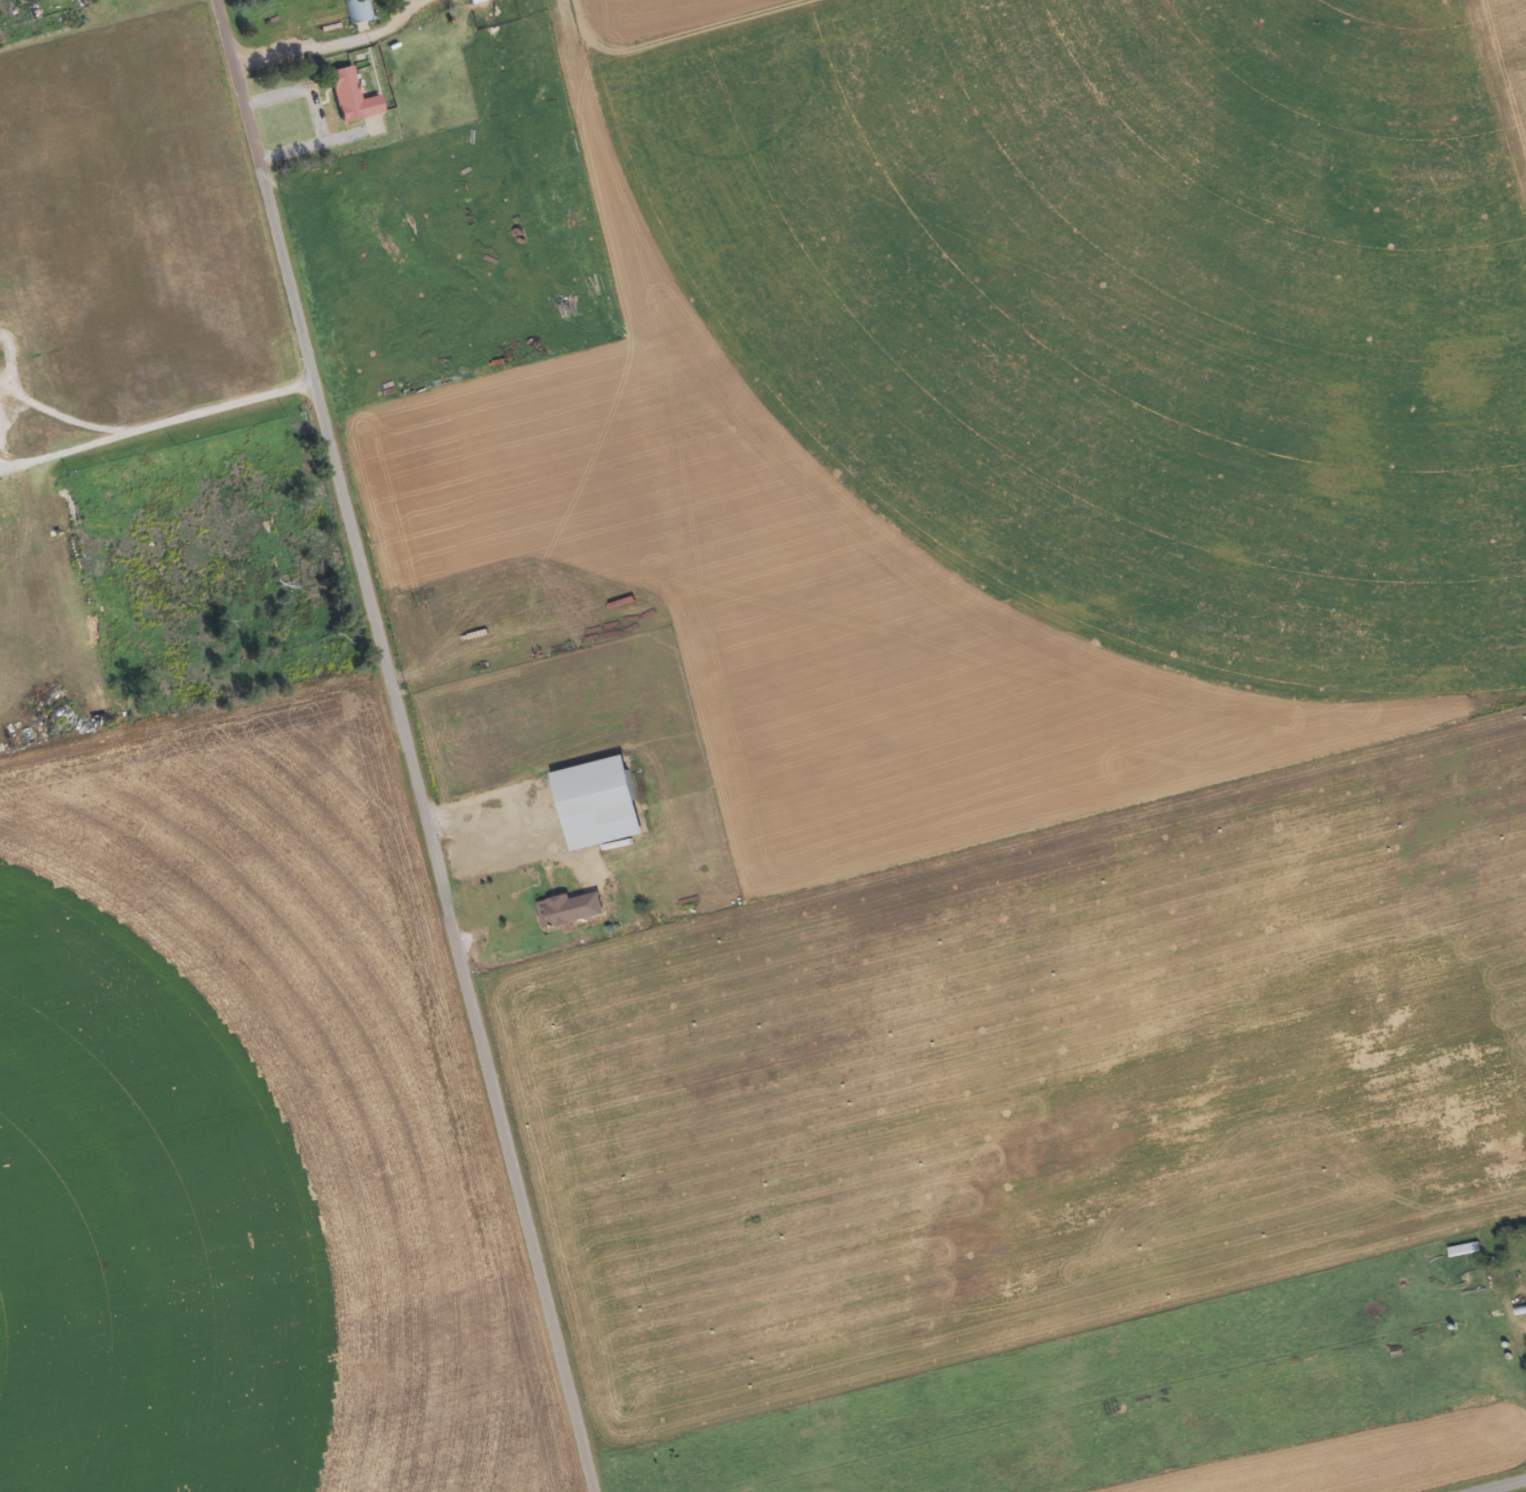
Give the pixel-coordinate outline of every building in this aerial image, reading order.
[(369,0),(346,0),(345,0),(350,25),(374,20),(369,0)] [(382,96),(361,100),(354,67),(331,72),(342,123),(386,114),(382,96)] [(651,838),(634,758),(560,773),(576,853),(651,838)] [(543,905),(548,931),(610,918),(604,892),(543,905)] [(1484,1252),(1481,1242),(1452,1252),(1455,1261),(1484,1252)]
